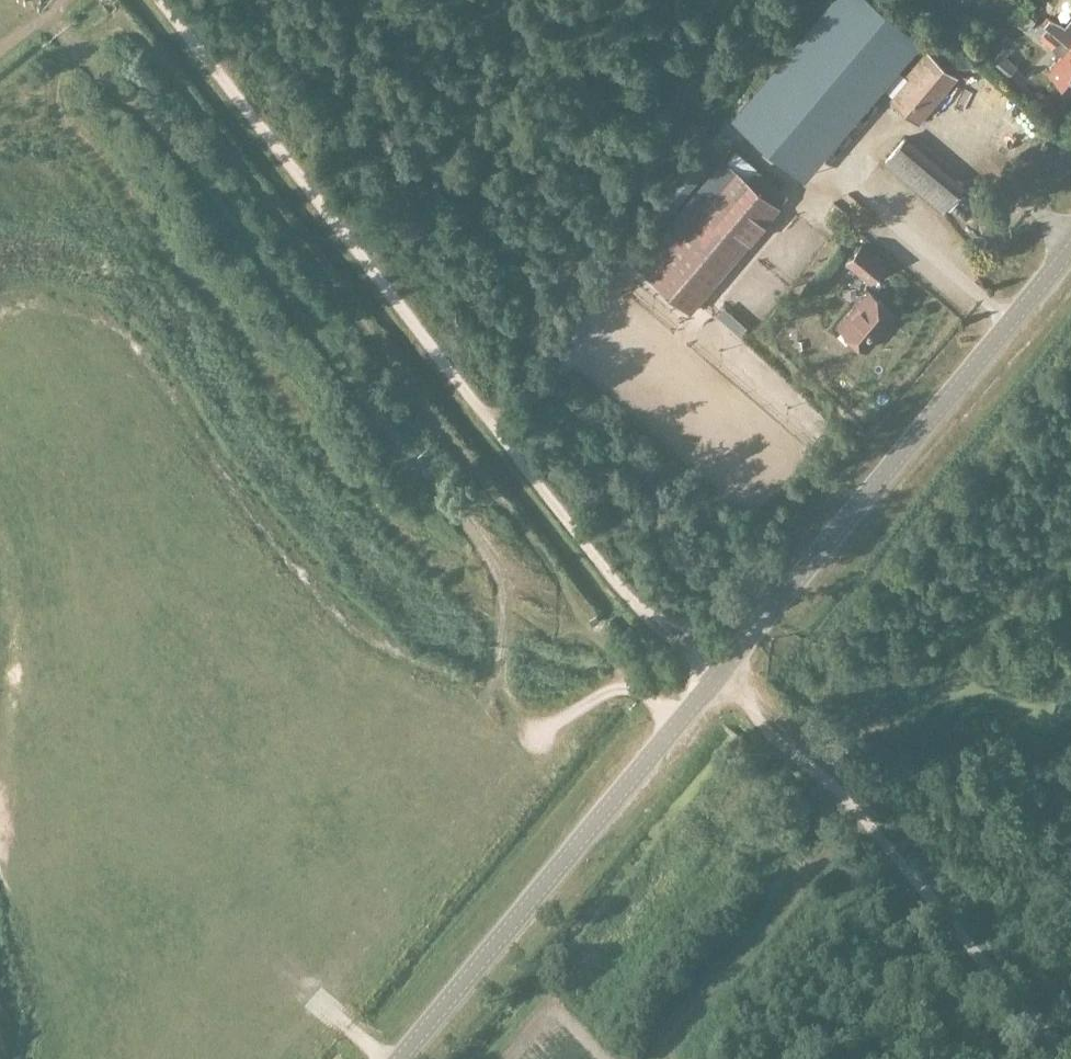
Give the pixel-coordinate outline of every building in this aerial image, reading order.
[(1070,17),(1065,25),(1061,22),(1049,17),(1043,24),(1047,27),(1070,47),(1070,17)] [(1047,27),(1040,36),(1062,54),(1048,70),(1070,89),(1070,47),(1047,27)] [(917,120),(955,76),(925,51),(906,73),(909,76),(891,98),(917,120)] [(1005,78),(1017,65),(1000,51),(989,64),(1005,78)] [(940,214),(964,186),(907,136),(883,164),(940,214)] [(736,169),(646,275),(690,312),(780,206),(736,169)] [(887,263),(862,242),(844,262),(870,284),(887,263)] [(869,291),(840,327),(866,349),(879,333),(877,332),(894,311),(869,291)]
